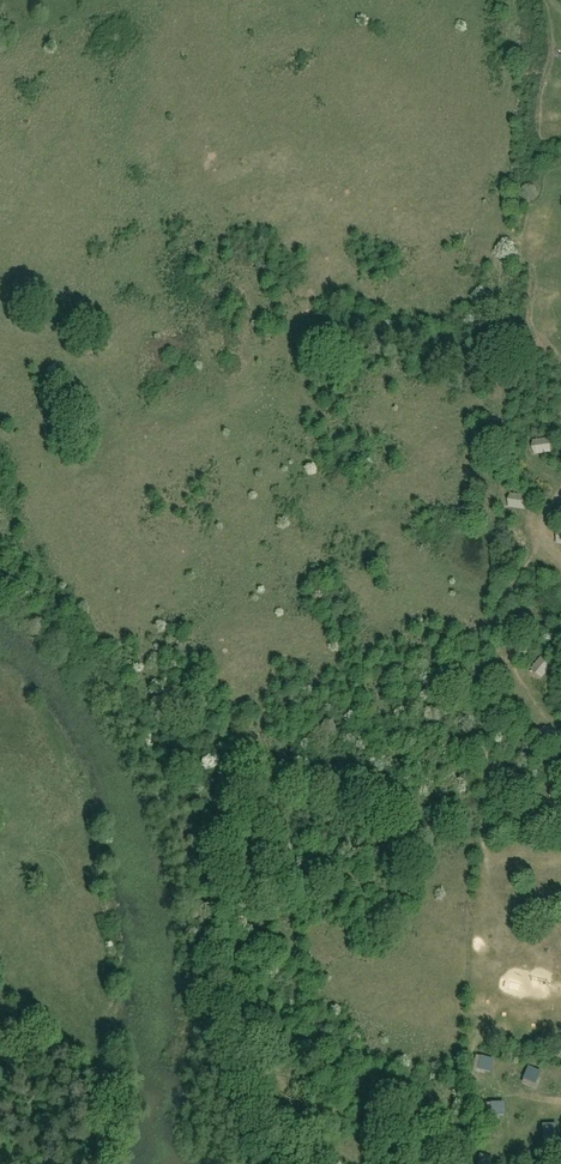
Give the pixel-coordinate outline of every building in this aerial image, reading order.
[(528,462),(541,466),(545,453),(532,449),(528,462)] [(517,664),(528,655),(522,648),(511,657),(517,664)] [(517,1061),(505,1059),(502,1071),(514,1073),(517,1061)] [(552,1064),(540,1062),(538,1074),(550,1076),(552,1064)] [(490,1106),(479,1109),(482,1121),(494,1117),(490,1106)] [(531,1140),(521,1142),(524,1155),(535,1152),(531,1140)]
